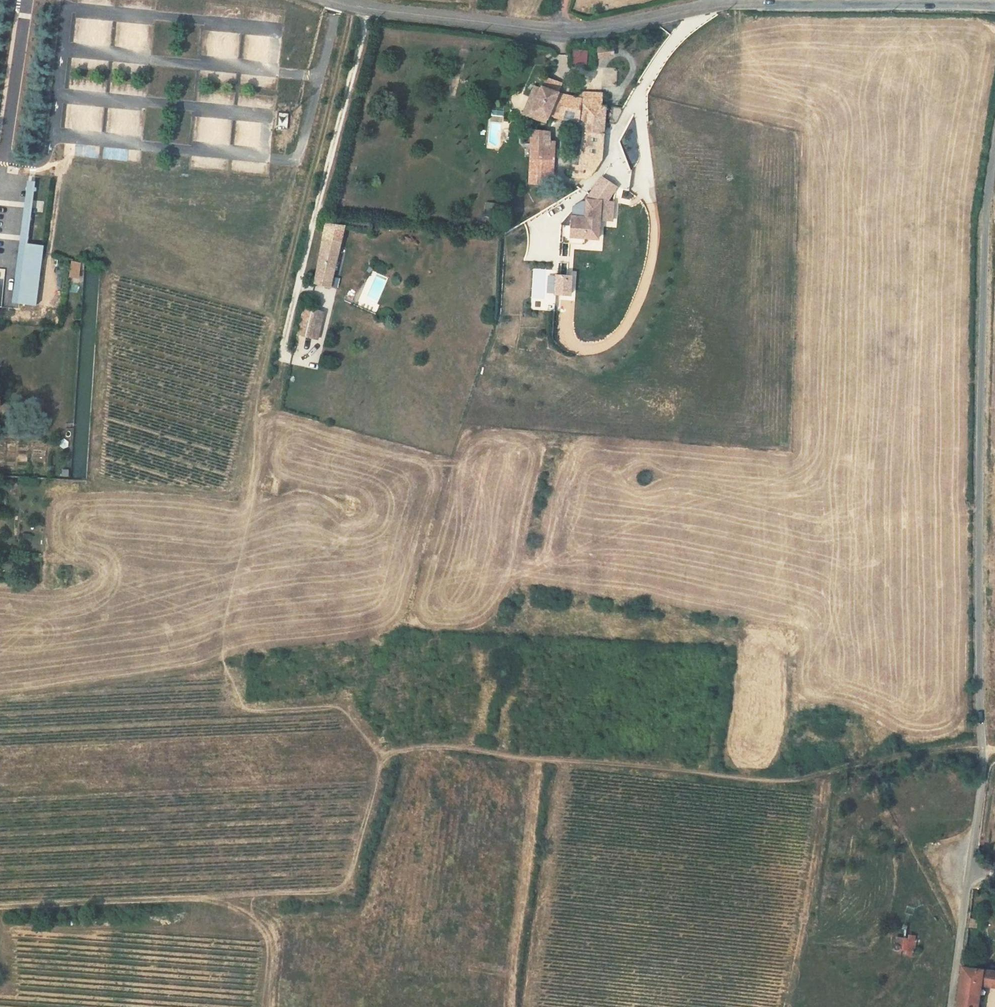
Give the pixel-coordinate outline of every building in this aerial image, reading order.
[(597,59),(613,56),(611,46),(595,49),(597,59)] [(576,51),(576,65),(586,65),(586,51),(576,51)] [(546,78),(542,87),(558,93),(561,83),(546,78)] [(542,87),(531,114),(548,119),(550,114),(582,121),(582,130),(589,131),(587,146),(581,146),(580,156),(602,157),(606,107),(601,106),(581,105),(566,104),(554,103),(558,93),(542,87)] [(581,97),(581,105),(601,106),(601,93),(582,91),(581,97)] [(558,93),(554,103),(566,104),(567,94),(558,93)] [(581,97),(567,94),(566,104),(581,105),(581,97)] [(103,130),(103,108),(96,108),(96,120),(82,120),(82,130),(103,130)] [(582,130),(581,146),(587,146),(589,131),(582,130)] [(534,159),(553,161),(554,161),(555,144),(538,143),(530,143),(530,159),(534,159)] [(74,155),(99,159),(100,147),(76,144),(74,155)] [(127,161),(129,150),(105,147),(103,158),(127,161)] [(597,166),(602,157),(580,156),(579,165),(597,166)] [(528,183),(539,184),(551,185),(553,161),(534,159),(530,159),(528,183)] [(573,178),(588,180),(597,166),(579,165),(575,165),(573,178)] [(28,184),(14,304),(19,305),(27,245),(34,185),(28,184)] [(598,240),(601,202),(587,201),(584,239),(598,240)] [(345,227),(327,225),(312,281),(331,286),(345,227)] [(11,267),(12,242),(0,242),(0,267),(11,267)] [(27,245),(19,305),(37,307),(44,247),(27,245)] [(74,262),(72,277),(81,278),(83,263),(74,262)] [(556,276),(555,295),(569,296),(570,277),(556,276)] [(324,313),(305,309),(299,333),(318,338),(324,313)] [(909,939),(896,937),(894,950),(907,953),(907,955),(914,957),(916,945),(917,946),(918,942),(916,942),(917,936),(910,935),(909,939)] [(961,967),(955,1006),(962,1006),(976,1006),(980,986),(994,988),(994,987),(994,971),(961,967)]
